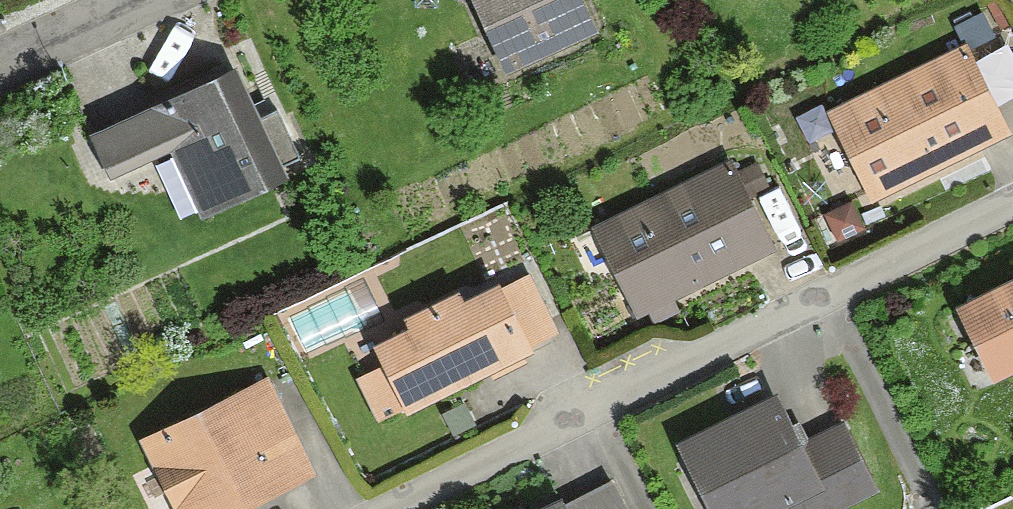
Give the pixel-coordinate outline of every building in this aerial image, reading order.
[(508,69),(595,26),(583,0),(474,0),(508,69)] [(965,44),(827,112),(872,202),(1010,135),(965,44)] [(172,152),(204,222),(290,181),(233,61),(86,131),(110,181),(172,152)] [(730,154),(592,222),(639,317),(777,250),(730,154)] [(948,300),(988,381),(1012,368),(1012,268),(948,300)] [(404,323),(368,340),(384,373),(359,385),(378,424),(557,337),(527,276),(499,290),(493,278),(457,296),(453,287),(399,313),(404,323)] [(177,508),(253,508),(315,479),(265,377),(142,436),(177,508)] [(710,508),(852,508),(880,495),(842,419),(801,439),(776,388),(675,437),(710,508)] [(611,477),(565,499),(558,486),(511,508),(627,508),(611,477)]
